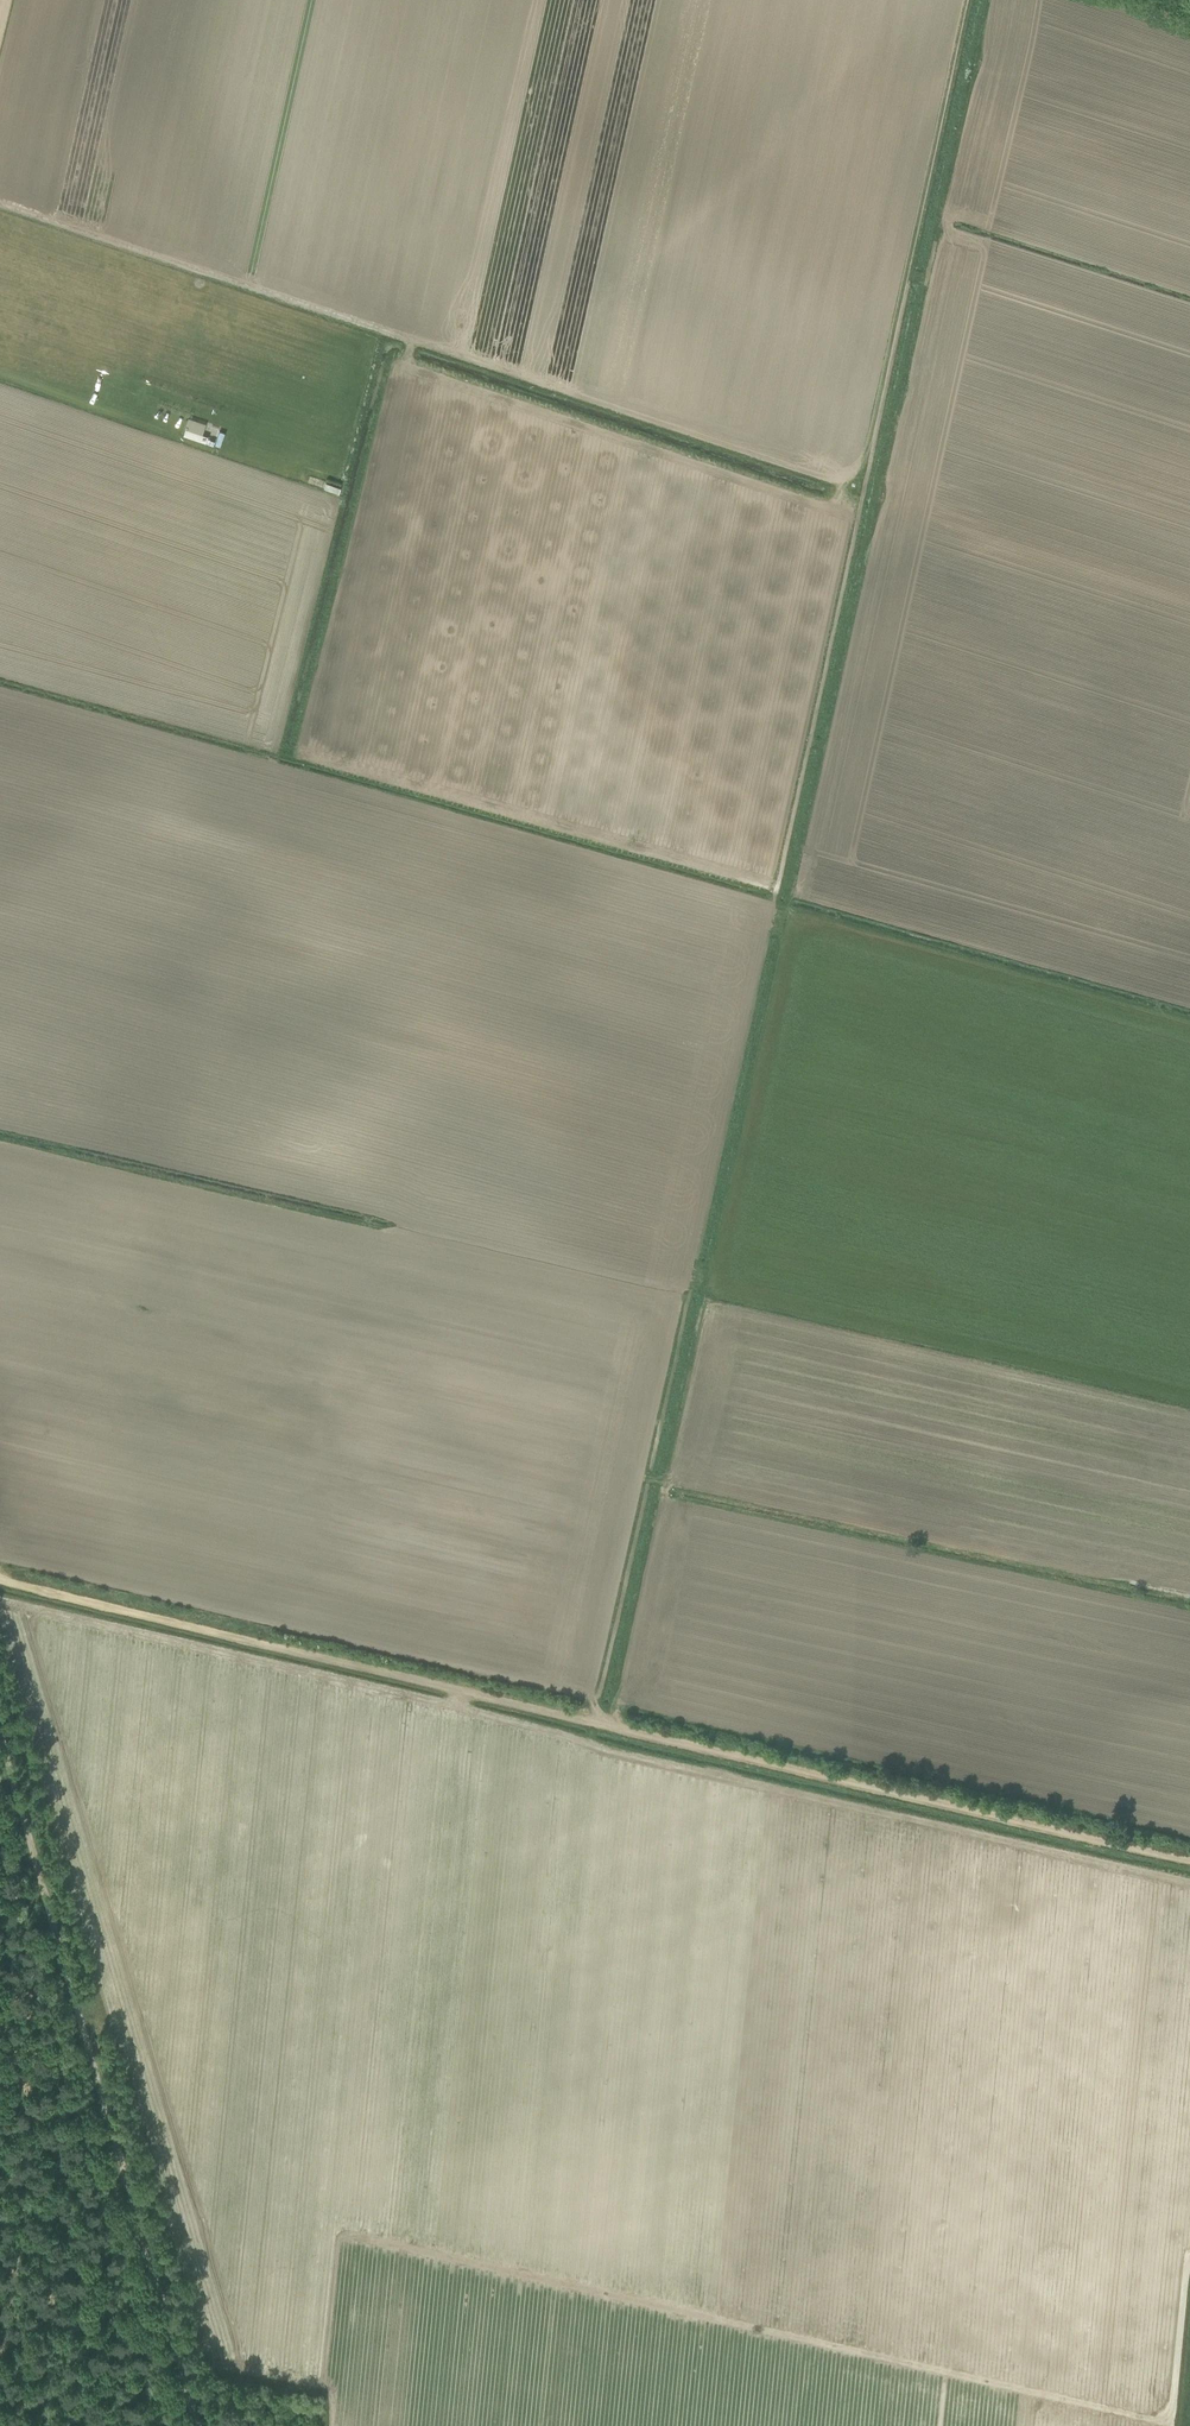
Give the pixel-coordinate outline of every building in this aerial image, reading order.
[(215,437),(201,432),(204,422),(187,417),(181,434),(212,445),(215,437)]
